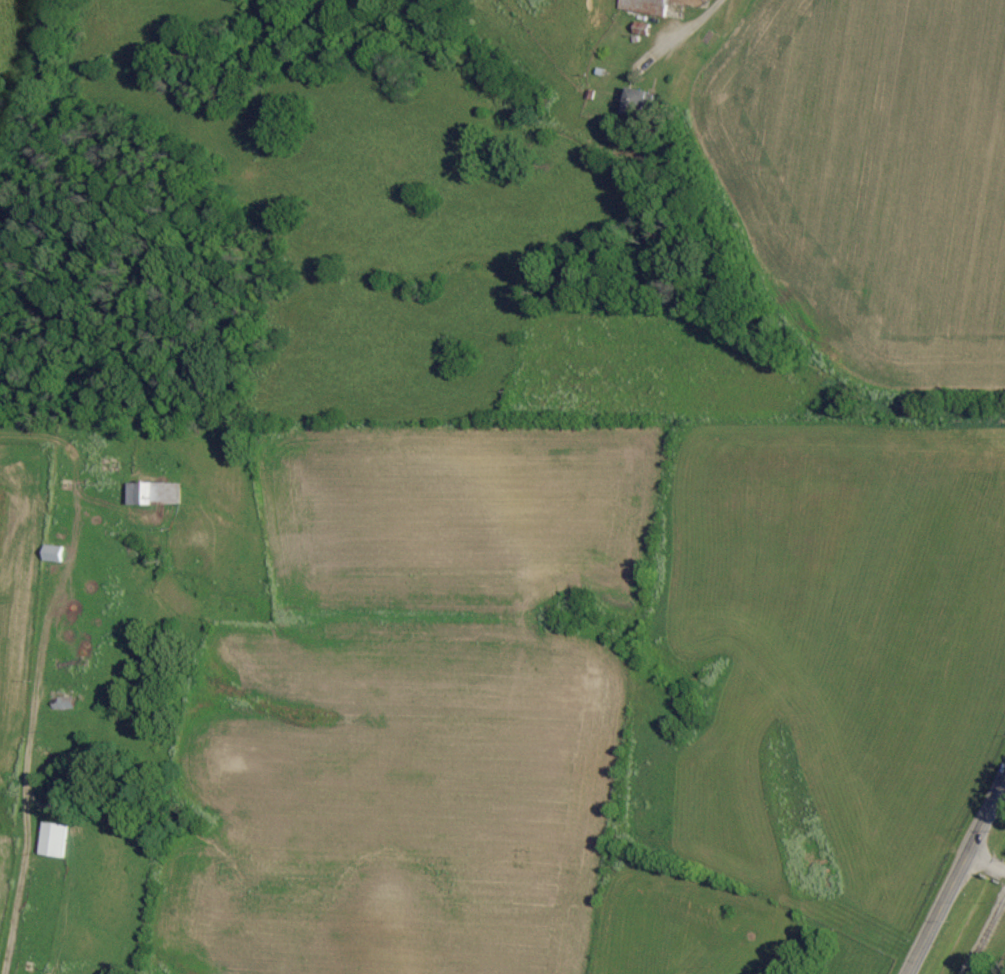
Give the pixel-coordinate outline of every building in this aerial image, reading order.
[(617,9),(665,16),(667,0),(619,0),(617,9)] [(644,117),(647,91),(627,88),(624,115),(644,117)] [(183,506),(183,483),(128,484),(128,507),(183,506)] [(42,562),(62,564),(63,547),(44,546),(42,562)] [(39,856),(65,858),(68,824),(42,822),(39,856)]
